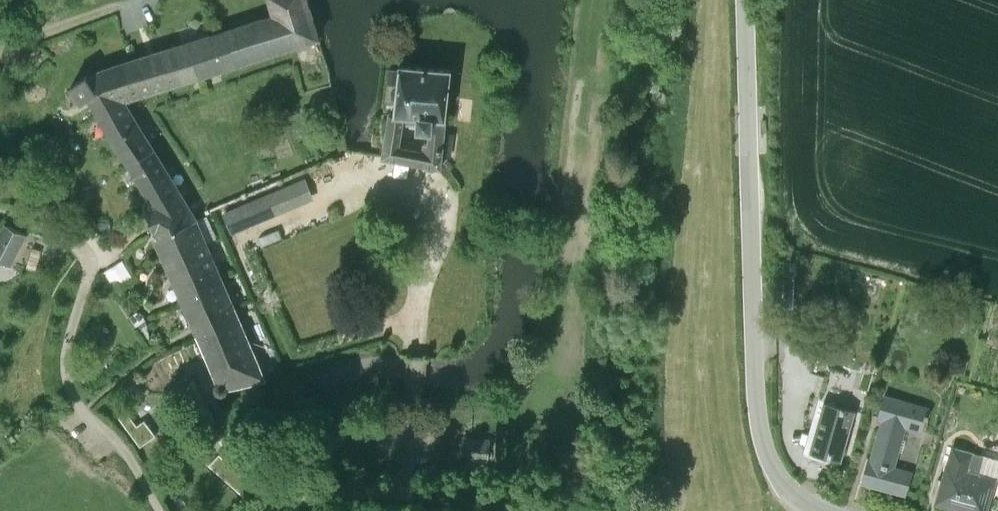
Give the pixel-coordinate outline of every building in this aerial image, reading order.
[(318,39),(307,0),(270,0),(275,15),(261,19),(272,54),(318,39)] [(261,19),(212,35),(223,69),(272,54),(261,19)] [(153,54),(133,60),(144,94),(223,69),(212,35),(153,54)] [(144,94),(133,60),(126,63),(101,71),(91,77),(89,78),(87,75),(71,86),(81,102),(82,109),(95,108),(100,116),(126,102),(125,100),(144,94)] [(492,60),(489,76),(502,78),(506,63),(492,60)] [(383,156),(392,159),(434,166),(440,167),(447,120),(453,68),(401,63),(394,114),(390,113),(388,131),(383,156)] [(399,69),(390,68),(389,79),(397,80),(399,69)] [(126,102),(100,116),(117,144),(125,157),(127,156),(149,146),(152,144),(126,102)] [(10,156),(17,152),(13,144),(5,148),(10,156)] [(150,221),(155,234),(157,237),(196,222),(187,201),(152,144),(149,146),(127,156),(125,157),(141,182),(152,199),(144,203),(150,221)] [(232,234),(276,215),(266,194),(224,214),(232,234)] [(155,234),(156,238),(185,304),(206,296),(202,288),(222,280),(196,222),(157,237),(155,234)] [(3,263),(8,266),(17,253),(25,234),(6,226),(0,238),(0,261),(3,263)] [(236,312),(222,280),(202,288),(206,296),(185,304),(200,339),(212,333),(207,324),(236,312)] [(146,320),(147,320),(141,313),(136,311),(129,317),(137,327),(146,320)] [(200,339),(219,381),(218,382),(217,383),(216,384),(216,385),(215,387),(215,388),(216,389),(216,390),(217,392),(219,393),(220,393),(222,394),(223,394),(225,393),(227,393),(228,392),(228,389),(229,386),(236,384),(263,376),(262,375),(236,312),(207,324),(212,333),(200,339)] [(151,340),(146,320),(137,327),(148,342),(151,340)] [(836,367),(835,390),(852,390),(852,367),(836,367)] [(882,386),(857,472),(905,486),(913,462),(895,457),(906,419),(920,423),(927,399),(882,386)] [(805,445),(838,454),(853,405),(820,395),(805,445)] [(129,432),(140,448),(156,436),(145,420),(129,432)] [(933,492),(985,508),(997,468),(967,459),(973,440),(951,433),(933,492)] [(488,461),(492,440),(463,435),(460,456),(488,461)] [(209,465),(227,482),(238,469),(220,453),(209,465)]
